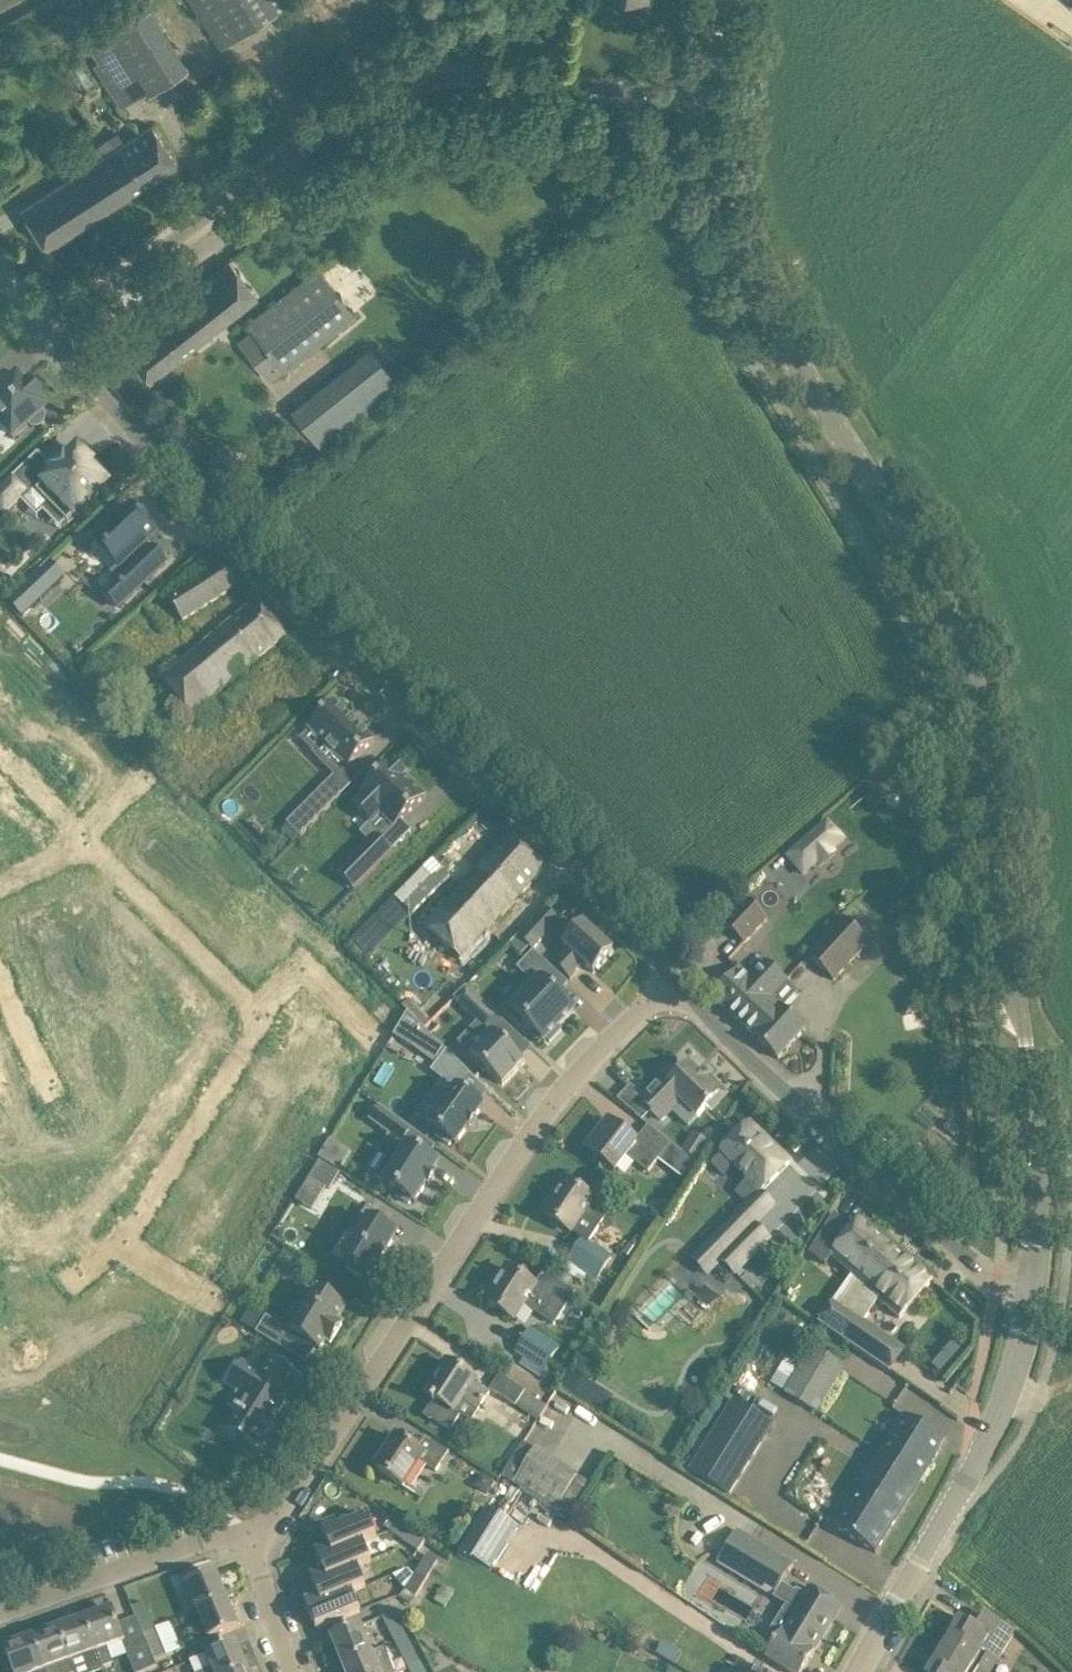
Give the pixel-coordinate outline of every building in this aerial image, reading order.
[(221,47),(291,0),(190,0),(221,47)] [(149,6),(88,46),(98,60),(93,63),(110,89),(124,80),(134,96),(144,90),(147,93),(188,66),(149,6)] [(93,81),(79,60),(68,67),(82,89),(93,81)] [(88,164),(72,174),(73,175),(21,207),(46,247),(176,162),(151,124),(124,142),(116,131),(81,154),(88,164)] [(149,379),(202,337),(257,294),(229,258),(200,281),(201,283),(191,292),(189,289),(127,338),(131,342),(124,347),(149,379)] [(318,267),(267,306),(248,321),(284,369),(355,314),(318,267)] [(319,445),(402,386),(372,344),(289,404),(319,445)] [(3,373),(0,376),(0,424),(11,436),(27,421),(31,424),(35,424),(39,423),(42,419),(43,414),(40,410),(43,408),(39,404),(43,400),(28,383),(24,386),(16,377),(10,382),(3,373)] [(89,466),(92,463),(79,450),(68,461),(65,458),(54,469),(49,464),(29,484),(68,523),(76,516),(79,519),(93,506),(90,502),(107,485),(89,466)] [(30,493),(14,477),(0,491),(0,511),(5,517),(30,493)] [(129,507),(94,541),(120,566),(110,575),(132,597),(166,563),(152,549),(149,552),(143,546),(155,533),(129,507)] [(184,621),(238,586),(221,560),(166,594),(184,621)] [(190,716),(270,652),(287,638),(258,602),(161,680),(190,716)] [(11,624),(18,617),(13,613),(9,608),(2,614),(7,618),(11,624)] [(38,660),(44,654),(40,649),(35,644),(29,650),(33,655),(38,660)] [(8,670),(0,662),(0,679),(8,670)] [(69,692),(75,687),(71,682),(66,677),(60,683),(64,687),(69,692)] [(315,755),(338,779),(374,742),(336,704),(325,715),(323,712),(313,723),(315,725),(310,731),(325,746),(315,755)] [(397,765),(394,768),(392,765),(382,775),(380,773),(370,782),(373,785),(362,795),(365,798),(356,806),(373,823),(382,815),(395,828),(425,798),(405,778),(407,776),(397,765)] [(321,817),(341,797),(328,784),(308,804),(321,817)] [(189,790),(183,797),(192,806),(198,800),(189,790)] [(827,823),(817,834),(784,866),(800,883),(844,841),(827,823)] [(461,963),(548,868),(512,836),(424,929),(461,963)] [(225,837),(219,844),(228,853),(235,847),(225,837)] [(340,874),(356,890),(393,852),(377,837),(340,874)] [(395,895),(411,913),(451,876),(434,858),(395,895)] [(248,861),(239,870),(245,876),(254,867),(248,861)] [(254,867),(245,876),(251,883),(261,873),(254,867)] [(744,945),(768,920),(747,900),(723,926),(744,945)] [(288,901),(279,910),(285,917),(294,907),(288,901)] [(294,907),(285,917),(291,923),(301,914),(294,907)] [(545,909),(518,938),(530,949),(533,952),(560,922),(545,909)] [(835,982),(871,942),(844,917),(808,957),(835,982)] [(554,965),(570,979),(584,964),(594,974),(613,953),(584,925),(564,946),(568,950),(554,965)] [(518,938),(510,947),(522,958),(530,949),(518,938)] [(929,939),(919,940),(920,952),(930,951),(929,939)] [(532,982),(504,1011),(521,1027),(525,1023),(545,1043),(548,1040),(551,1043),(563,1031),(559,1028),(575,1011),(558,995),(568,984),(534,952),(518,968),(532,982)] [(744,1027),(772,998),(788,981),(768,962),(752,979),(741,969),(728,982),(713,998),(744,1027)] [(486,1040),(471,1056),(503,1086),(525,1063),(522,1060),(505,1044),(515,1033),(466,987),(454,1000),(479,1023),(473,1029),(486,1040)] [(779,1060),(794,1044),(807,1031),(772,998),(744,1027),(779,1060)] [(424,1029),(413,1048),(437,1065),(432,1072),(449,1085),(434,1105),(441,1111),(430,1127),(434,1129),(438,1132),(436,1135),(450,1146),(453,1143),(456,1146),(469,1127),(470,1128),(476,1120),(475,1120),(476,1119),(483,1108),(459,1090),(470,1074),(424,1029)] [(5,1046),(0,1048),(0,1058),(9,1054),(5,1046)] [(728,1095),(711,1079),(707,1083),(689,1066),(669,1087),(662,1080),(642,1101),(662,1121),(683,1100),(699,1116),(704,1111),(708,1115),(728,1095)] [(37,1092),(33,1084),(21,1090),(25,1098),(37,1092)] [(402,1144),(412,1130),(380,1107),(370,1121),(402,1144)] [(104,1114),(96,1121),(103,1129),(111,1122),(104,1114)] [(699,1165),(666,1140),(649,1126),(636,1143),(609,1121),(587,1150),(616,1171),(628,1155),(640,1163),(650,1171),(659,1160),(684,1178),(686,1174),(690,1177),(699,1165)] [(111,1122),(103,1129),(110,1137),(118,1130),(111,1122)] [(725,1155),(715,1166),(727,1179),(738,1168),(763,1192),(790,1164),(751,1125),(735,1141),(723,1154),(725,1155)] [(118,1130),(110,1137),(114,1141),(117,1145),(125,1139),(118,1130)] [(710,1144),(694,1133),(683,1152),(699,1162),(710,1144)] [(125,1139),(117,1145),(124,1154),(132,1147),(125,1139)] [(920,1142),(911,1153),(920,1160),(928,1150),(920,1142)] [(132,1147),(124,1154),(131,1162),(139,1155),(132,1147)] [(384,1184),(398,1193),(397,1196),(410,1204),(412,1201),(415,1204),(427,1185),(429,1186),(436,1176),(434,1174),(439,1166),(408,1147),(400,1159),(393,1155),(379,1178),(386,1182),(384,1184)] [(593,1201),(584,1195),(565,1183),(544,1215),(584,1241),(570,1262),(598,1280),(612,1258),(589,1243),(609,1214),(592,1202),(593,1201)] [(741,1211),(707,1246),(736,1274),(741,1279),(746,1274),(740,1269),(770,1239),(756,1226),(759,1223),(774,1207),(761,1194),(759,1192),(747,1205),(741,1211)] [(652,1211),(630,1197),(626,1204),(647,1218),(652,1211)] [(355,1234),(360,1237),(345,1261),(353,1266),(350,1270),(362,1277),(364,1273),(372,1278),(397,1237),(385,1230),(389,1222),(369,1210),(355,1234)] [(0,1217),(0,1222),(4,1227),(12,1220),(5,1212),(0,1217)] [(852,1305),(853,1306),(875,1274),(898,1249),(864,1219),(848,1237),(844,1233),(849,1227),(835,1215),(811,1254),(825,1266),(833,1257),(853,1275),(839,1296),(852,1305)] [(12,1220),(4,1227),(11,1235),(19,1228),(16,1224),(12,1220)] [(19,1228),(11,1235),(18,1243),(26,1237),(19,1228)] [(26,1237),(18,1243),(25,1252),(33,1245),(26,1237)] [(631,1242),(624,1254),(634,1261),(642,1249),(631,1242)] [(900,1319),(934,1281),(898,1249),(875,1274),(853,1306),(852,1305),(843,1319),(844,1319),(833,1334),(891,1373),(891,1372),(878,1363),(892,1342),(864,1323),(879,1301),(900,1319)] [(575,1294),(562,1285),(544,1273),(535,1287),(508,1270),(487,1302),(515,1320),(526,1303),(543,1313),(544,1318),(555,1325),(575,1294)] [(305,1305),(309,1307),(293,1334),(320,1350),(326,1341),(331,1345),(343,1325),(338,1322),(346,1308),(315,1289),(305,1305)] [(279,1348),(289,1331),(267,1317),(266,1318),(251,1309),(242,1324),(257,1333),(257,1334),(279,1348)] [(844,1319),(843,1319),(830,1309),(819,1324),(833,1334),(844,1319)] [(542,1378),(561,1350),(531,1330),(517,1352),(523,1356),(518,1363),(542,1378)] [(944,1353),(932,1366),(945,1378),(966,1355),(955,1345),(948,1353),(947,1353),(946,1352),(945,1353),(944,1353)] [(818,1414),(846,1366),(812,1346),(784,1394),(788,1396),(778,1414),(805,1429),(815,1412),(818,1414)] [(236,1414),(226,1431),(257,1451),(258,1449),(288,1400),(286,1399),(284,1403),(266,1392),(271,1383),(276,1386),(286,1369),(270,1359),(269,1361),(270,1361),(261,1375),(248,1366),(234,1390),(246,1398),(236,1414)] [(476,1382),(466,1375),(447,1362),(426,1394),(436,1401),(426,1416),(451,1432),(460,1416),(472,1423),(478,1414),(490,1395),(474,1385),(476,1382)] [(527,1409),(534,1399),(501,1376),(491,1390),(516,1407),(518,1403),(527,1409)] [(729,1497),(774,1427),(738,1403),(692,1473),(729,1497)] [(923,1427),(906,1416),(835,1528),(857,1542),(876,1554),(947,1441),(923,1427)] [(450,1453),(444,1449),(426,1437),(417,1451),(397,1438),(376,1470),(404,1488),(421,1462),(437,1472),(450,1453)] [(503,1477),(569,1521),(592,1486),(579,1477),(579,1476),(537,1448),(535,1450),(525,1443),(503,1477)] [(483,1474),(474,1487),(487,1496),(496,1482),(483,1474)] [(458,1555),(491,1571),(518,1528),(487,1508),(458,1555)] [(364,1543),(377,1538),(369,1517),(340,1529),(337,1522),(322,1528),(330,1548),(361,1535),(364,1543)] [(402,1540),(409,1530),(392,1518),(385,1528),(402,1540)] [(409,1530),(402,1540),(419,1553),(426,1542),(409,1530)] [(738,1530),(717,1564),(774,1600),(795,1566),(738,1530)] [(372,1563),(364,1543),(361,1535),(330,1548),(317,1553),(325,1573),(355,1560),(359,1568),(372,1563)] [(418,1573),(427,1579),(438,1561),(428,1555),(418,1573)] [(367,1588),(359,1568),(355,1560),(325,1573),(311,1578),(319,1598),(350,1585),(353,1593),(367,1588)] [(412,1605),(427,1579),(418,1573),(407,1591),(400,1598),(412,1605)] [(199,1613),(228,1601),(217,1574),(188,1586),(199,1613)] [(361,1612),(353,1593),(350,1585),(319,1598),(306,1603),(317,1631),(361,1612)] [(806,1596),(797,1590),(761,1649),(770,1655),(768,1659),(789,1671),(804,1671),(843,1608),(811,1588),(806,1596)] [(144,1635),(169,1624),(179,1621),(168,1594),(145,1603),(133,1608),(144,1635)] [(219,1637),(239,1628),(228,1601),(199,1613),(204,1626),(188,1633),(194,1647),(219,1637)] [(122,1644),(123,1644),(124,1643),(113,1610),(85,1620),(104,1670),(115,1665),(112,1659),(125,1653),(122,1644)] [(396,1644),(408,1638),(394,1612),(383,1618),(396,1644)] [(1004,1626),(985,1614),(977,1628),(961,1619),(943,1648),(986,1671),(992,1671),(999,1660),(1015,1632),(1004,1626)] [(104,1670),(85,1620),(59,1629),(75,1671),(103,1671),(104,1671),(104,1670)] [(167,1657),(162,1644),(166,1642),(170,1638),(171,1633),(171,1629),(169,1624),(144,1635),(147,1642),(155,1662),(167,1657)] [(344,1666),(373,1654),(361,1627),(332,1638),(344,1666)] [(59,1629),(33,1638),(45,1671),(75,1671),(59,1629)] [(33,1638),(6,1648),(15,1671),(45,1671),(33,1638)] [(421,1663),(408,1638),(396,1644),(409,1669),(421,1663)] [(155,1662),(147,1642),(126,1651),(135,1671),(147,1671),(158,1668),(155,1662)] [(249,1670),(237,1643),(208,1655),(191,1662),(195,1671),(245,1671),(249,1670)] [(386,1648),(373,1654),(344,1666),(346,1671),(396,1671),(386,1648)] [(943,1648),(929,1671),(986,1671),(943,1648)] [(421,1664),(421,1663),(409,1669),(411,1671),(425,1671),(421,1664)]
